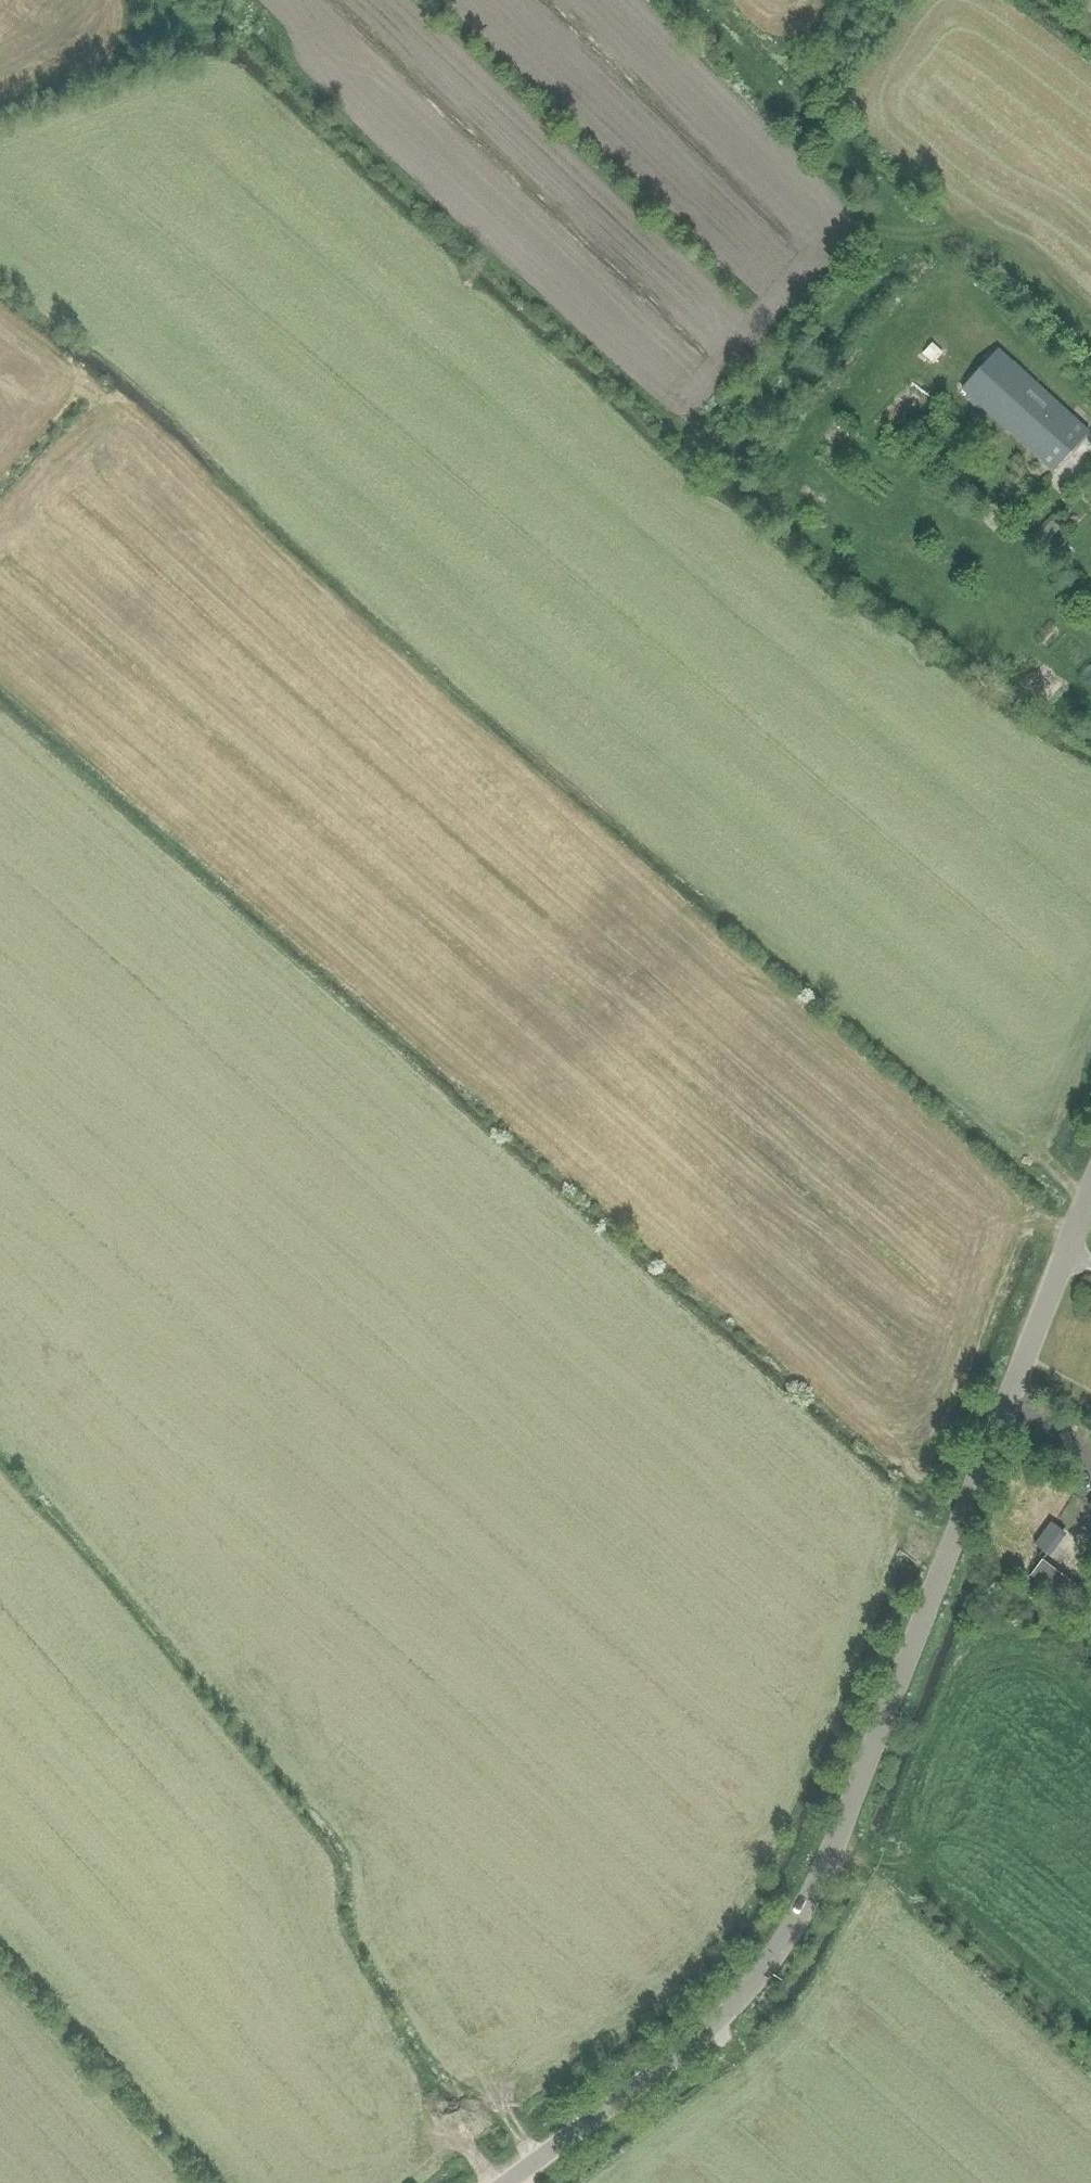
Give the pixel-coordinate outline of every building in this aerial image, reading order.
[(937,294),(927,304),(900,334),(1052,471),(1089,430),(950,304),(937,294)] [(1038,1544),(1053,1555),(1069,1534),(1055,1523),(1038,1544)] [(1041,1561),(1032,1572),(1069,1600),(1078,1589),(1041,1561)]
